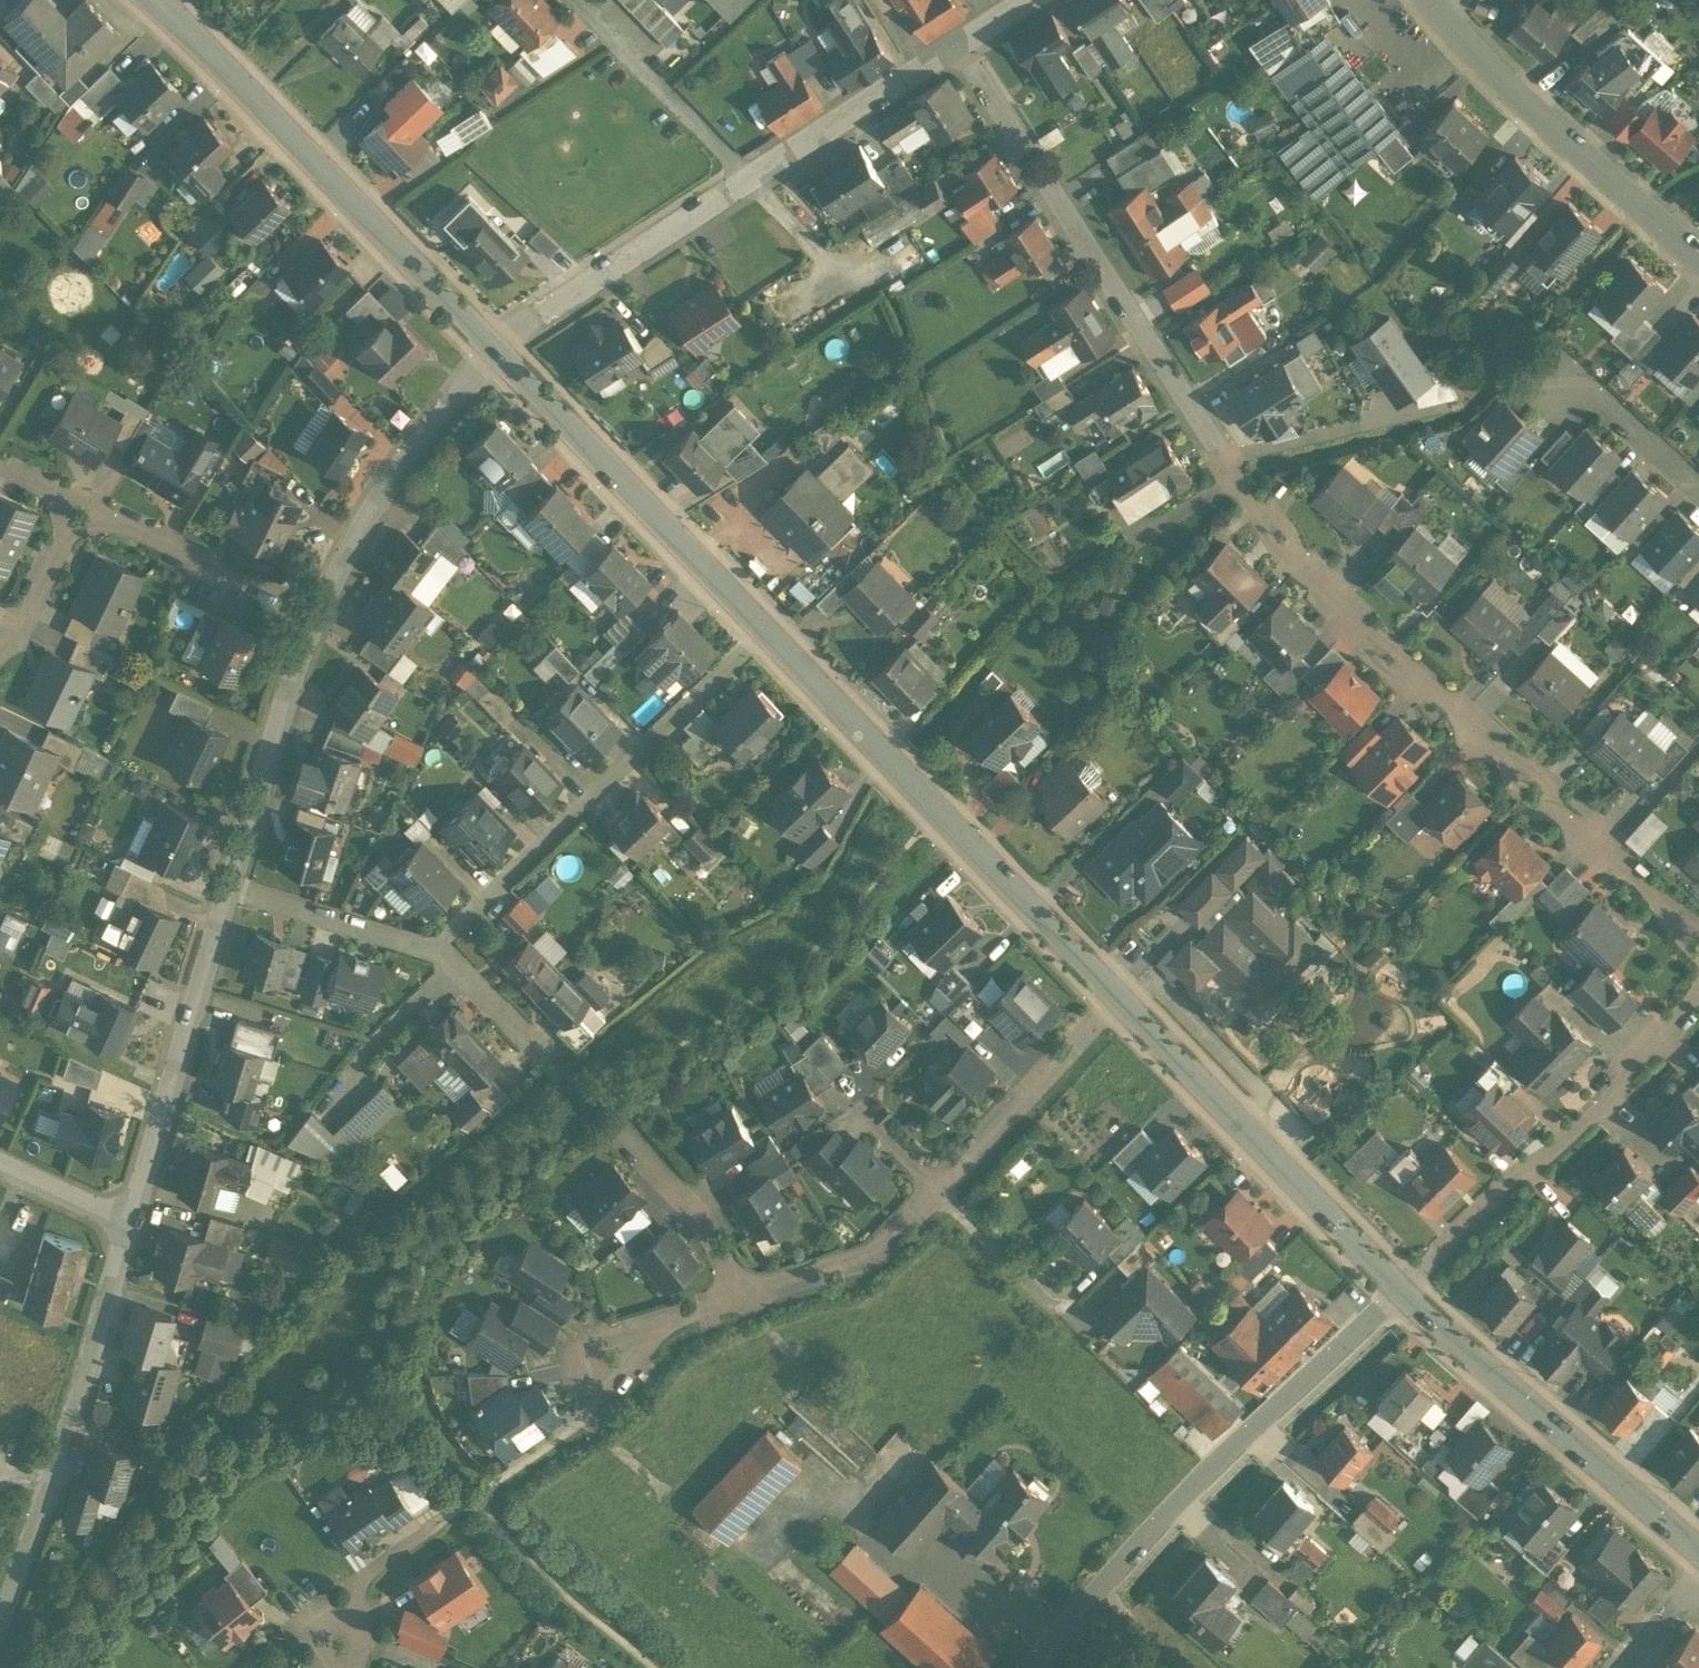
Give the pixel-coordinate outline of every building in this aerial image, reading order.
[(50,0),(22,0),(5,16),(24,36),(49,63),(57,55),(72,71),(116,29),(89,0),(81,0),(65,16),(50,0)] [(357,0),(356,0),(344,13),(364,32),(377,19),(357,0)] [(544,0),(496,0),(491,5),(526,41),(528,43),(549,22),(557,14),(544,0)] [(656,0),(622,0),(666,45),(683,28),(656,0)] [(727,10),(737,0),(718,0),(727,10)] [(854,0),(827,0),(820,5),(844,42),(870,25),(857,4),(854,0)] [(898,0),(869,0),(882,20),(902,7),(898,0)] [(902,7),(907,4),(929,38),(966,14),(957,0),(898,0),(902,7)] [(1116,17),(1132,7),(1127,0),(1070,0),(1092,33),(1095,38),(1109,58),(1112,63),(1132,51),(1131,50),(1134,48),(1135,48),(1136,47),(1135,46),(1130,39),(1130,38),(1129,37),(1124,29),(1116,17)] [(1167,0),(1143,0),(1158,20),(1173,8),(1167,0)] [(1173,8),(1185,0),(1167,0),(1173,8)] [(1293,16),(1318,0),(1284,0),(1293,16)] [(1539,0),(1537,0),(1513,27),(1530,43),(1544,55),(1569,27),(1539,0)] [(1604,1),(1574,30),(1585,42),(1617,18),(1604,1)] [(1051,11),(1015,34),(1015,35),(1007,40),(1019,57),(1026,52),(1035,65),(1036,64),(1046,81),(1047,81),(1053,90),(1076,76),(1069,66),(1070,66),(1059,49),(1071,41),(1051,11)] [(343,12),(320,36),(356,72),(380,48),(364,32),(344,13),(343,12)] [(377,19),(364,32),(380,48),(398,30),(382,14),(377,19)] [(427,22),(420,15),(414,20),(421,27),(427,22)] [(414,20),(404,29),(411,37),(412,36),(421,27),(414,20)] [(549,22),(528,43),(526,41),(519,48),(543,73),(578,51),(549,22)] [(844,42),(831,51),(841,66),(833,71),(845,89),(893,59),(871,25),(870,25),(844,42)] [(1530,43),(1513,27),(1509,32),(1526,48),(1530,43)] [(1629,27),(1596,51),(1596,52),(1628,80),(1628,81),(1635,88),(1663,57),(1629,27)] [(404,29),(397,37),(405,45),(413,37),(412,36),(411,37),(404,29)] [(1399,129),(1324,31),(1271,71),(1311,126),(1278,147),(1316,198),(1377,147),(1397,131),(1399,129)] [(49,63),(24,36),(14,45),(38,70),(40,72),(49,63)] [(826,62),(810,37),(797,45),(813,70),(826,62)] [(1095,38),(1087,43),(1101,63),(1109,58),(1095,38)] [(1087,43),(1085,40),(1073,48),(1093,76),(1104,68),(1101,63),(1087,43)] [(813,70),(797,45),(788,51),(799,69),(804,76),(813,70)] [(788,51),(785,46),(767,58),(781,80),(799,69),(788,51)] [(1596,51),(1571,80),(1603,108),(1628,81),(1628,80),(1596,52),(1596,51)] [(15,68),(0,55),(0,86),(15,68)] [(151,61),(116,95),(146,126),(181,91),(151,61)] [(88,85),(79,94),(99,115),(100,113),(91,104),(120,76),(109,65),(88,85)] [(500,65),(483,81),(498,97),(515,81),(500,65)] [(781,80),(759,94),(782,130),(822,105),(804,76),(799,69),(781,80)] [(38,70),(25,82),(45,103),(58,91),(40,72),(38,70)] [(78,73),(59,91),(69,103),(79,94),(88,85),(78,73)] [(949,77),(915,99),(915,100),(927,118),(927,119),(939,136),(973,114),(949,77)] [(1625,99),(1608,119),(1629,137),(1631,134),(1646,117),(1625,99)] [(915,100),(879,123),(891,142),(927,119),(927,118),(915,100)] [(1488,130),(1454,100),(1426,131),(1445,149),(1437,158),(1451,171),(1488,130)] [(1667,114),(1657,105),(1646,117),(1631,134),(1666,165),(1692,136),(1680,125),(1685,120),(1672,108),(1667,114)] [(394,109),(363,138),(394,171),(398,168),(425,141),(394,109)] [(483,110),(453,129),(461,142),(491,123),(483,110)] [(204,116),(169,150),(203,186),(198,191),(200,192),(223,171),(213,161),(231,144),(204,116)] [(1150,128),(1108,155),(1119,172),(1162,145),(1150,128)] [(1414,152),(1397,131),(1377,147),(1395,168),(1414,152)] [(425,141),(398,168),(407,178),(440,157),(425,141)] [(860,145),(833,163),(832,162),(814,173),(839,213),(886,183),(878,170),(861,144),(860,145)] [(1119,172),(1131,192),(1146,182),(1149,186),(1176,169),(1175,167),(1168,172),(1157,153),(1165,148),(1162,144),(1162,145),(1119,172)] [(996,150),(966,169),(971,178),(955,188),(971,213),(972,214),(988,204),(989,205),(992,203),(1019,186),(1011,173),(1005,162),(1004,162),(996,150)] [(921,186),(901,155),(889,163),(909,193),(917,188),(921,186)] [(1516,155),(1479,196),(1490,206),(1510,224),(1511,224),(1528,204),(1547,183),(1516,155)] [(909,193),(889,163),(878,170),(886,183),(898,201),(909,193)] [(128,164),(108,194),(126,205),(145,175),(128,164)] [(256,171),(246,180),(252,186),(262,177),(256,171)] [(1206,171),(1192,180),(1202,195),(1216,186),(1206,171)] [(0,172),(0,174),(13,187),(14,186),(0,172)] [(921,186),(917,188),(932,210),(950,198),(936,176),(921,186)] [(252,186),(228,209),(255,238),(274,219),(274,218),(288,204),(262,177),(252,186)] [(1192,179),(1168,194),(1173,202),(1163,208),(1168,217),(1202,195),(1192,180),(1192,179)] [(1131,192),(1110,205),(1133,240),(1168,217),(1163,208),(1158,201),(1149,186),(1146,182),(1131,192)] [(1226,203),(1216,186),(1202,195),(1213,211),(1226,203)] [(898,201),(861,224),(876,247),(932,210),(917,188),(909,193),(898,201)] [(1202,195),(1168,217),(1174,226),(1185,220),(1190,227),(1213,211),(1202,195)] [(93,218),(107,230),(121,214),(106,202),(93,218)] [(988,204),(972,214),(971,213),(964,217),(977,239),(1005,222),(992,203),(989,205),(988,204)] [(1569,203),(1532,243),(1539,249),(1526,263),(1548,282),(1560,269),(1564,272),(1600,231),(1569,203)] [(1528,204),(1511,224),(1521,233),(1538,213),(1528,204)] [(791,205),(706,259),(786,344),(871,290),(791,205)] [(1490,206),(1478,220),(1498,237),(1510,224),(1490,206)] [(1038,213),(1006,234),(1013,245),(990,260),(991,260),(1003,280),(1026,266),(1029,270),(1040,263),(1057,251),(1060,249),(1038,213)] [(524,253),(488,216),(461,242),(497,279),(524,253)] [(1168,217),(1133,240),(1155,274),(1191,252),(1174,226),(1168,217)] [(290,218),(281,227),(287,233),(284,236),(290,243),(302,230),(290,218)] [(560,244),(540,226),(530,238),(550,256),(560,244)] [(1323,230),(1302,252),(1319,269),(1340,247),(1323,230)] [(321,238),(285,273),(310,299),(313,302),(328,287),(326,285),(347,265),(321,238)] [(1057,251),(1040,263),(1048,275),(1066,264),(1057,251)] [(1504,251),(1478,281),(1491,293),(1518,263),(1504,251)] [(222,268),(208,254),(189,272),(203,286),(222,268)] [(1632,259),(1597,295),(1625,322),(1629,326),(1640,314),(1664,289),(1632,259)] [(1003,280),(991,260),(983,265),(995,285),(1003,280)] [(1165,283),(1180,308),(1216,287),(1201,262),(1165,283)] [(261,272),(241,292),(252,304),(272,284),(261,272)] [(310,299),(285,273),(277,281),(276,287),(298,310),(310,299)] [(1275,294),(1262,274),(1252,280),(1263,298),(1265,301),(1275,294)] [(1218,302),(1186,322),(1209,358),(1224,348),(1241,338),(1241,337),(1230,319),(1249,307),(1263,298),(1252,280),(1218,302)] [(712,281),(671,308),(696,347),(697,346),(694,342),(708,333),(711,337),(737,320),(712,281)] [(1116,335),(1084,286),(1053,305),(1060,315),(1022,340),(1037,362),(1075,338),(1086,355),(1116,335)] [(367,287),(346,308),(357,320),(378,299),(396,318),(397,317),(367,287)] [(1267,334),(1249,307),(1230,319),(1241,337),(1241,338),(1247,347),(1267,334)] [(1629,326),(1625,322),(1612,336),(1632,355),(1656,328),(1640,314),(1629,326)] [(1659,352),(1664,358),(1691,381),(1698,371),(1698,322),(1691,315),(1669,340),(1659,352)] [(1431,374),(1389,316),(1357,340),(1391,387),(1399,381),(1407,392),(1431,374)] [(396,318),(375,338),(370,333),(357,346),(362,350),(362,351),(391,381),(406,366),(406,365),(425,345),(397,317),(396,318)] [(602,329),(573,347),(595,383),(640,355),(641,355),(637,349),(618,319),(617,319),(616,317),(600,327),(602,329)] [(1656,328),(1632,355),(1645,367),(1652,372),(1664,358),(1659,352),(1669,340),(1656,328)] [(320,331),(306,348),(327,365),(341,349),(320,331)] [(656,331),(637,349),(641,355),(640,355),(648,369),(675,351),(656,331)] [(1241,338),(1224,348),(1231,360),(1248,349),(1247,347),(1241,338)] [(1301,350),(1265,373),(1264,373),(1232,393),(1255,429),(1287,408),(1323,384),(1301,350)] [(0,351),(0,388),(16,361),(0,351)] [(704,355),(691,367),(703,379),(715,367),(704,355)] [(1632,355),(1620,368),(1633,380),(1645,367),(1632,355)] [(339,388),(315,362),(302,375),(327,400),(339,388)] [(1134,364),(1097,388),(1098,388),(1109,406),(1119,421),(1120,420),(1138,408),(1143,416),(1158,406),(1154,398),(1155,397),(1134,364)] [(1057,367),(1035,381),(1044,396),(1066,382),(1057,367)] [(1044,396),(1035,402),(1045,417),(1076,397),(1066,382),(1044,396)] [(110,383),(105,394),(143,412),(149,402),(110,383)] [(1097,388),(1070,406),(1081,424),(1097,414),(1109,406),(1098,388),(1097,388)] [(118,421),(73,394),(49,435),(95,462),(109,439),(119,422),(118,421)] [(733,400),(698,435),(724,461),(747,438),(747,437),(739,429),(750,418),(733,400)] [(1539,433),(1505,402),(1503,404),(1505,405),(1484,429),(1488,433),(1477,445),(1471,439),(1470,441),(1503,471),(1504,472),(1520,454),(1539,433)] [(127,406),(118,421),(119,422),(109,439),(123,448),(143,415),(127,406)] [(1119,421),(1109,406),(1097,414),(1110,436),(1125,427),(1120,420),(1119,421)] [(334,409),(307,450),(340,472),(351,455),(350,454),(366,429),(334,409)] [(836,414),(809,431),(826,448),(848,426),(836,414)] [(527,452),(496,418),(468,444),(486,464),(488,462),(500,475),(499,477),(500,478),(526,454),(527,452)] [(1293,418),(1265,436),(1274,451),(1302,432),(1293,418)] [(248,423),(233,440),(251,457),(266,440),(248,423)] [(1552,464),(1551,465),(1586,497),(1586,496),(1612,468),(1621,457),(1587,426),(1577,437),(1552,464)] [(698,435),(691,427),(662,455),(696,488),(721,463),(724,461),(698,435)] [(1566,428),(1541,455),(1552,464),(1577,437),(1566,428)] [(183,455),(147,433),(140,446),(140,445),(137,449),(138,449),(127,468),(180,500),(196,474),(207,455),(200,451),(184,441),(183,444),(187,446),(183,455)] [(1110,471),(1120,487),(1114,491),(1115,491),(1118,497),(1130,515),(1171,489),(1165,480),(1167,479),(1173,488),(1179,490),(1189,483),(1190,477),(1184,468),(1185,467),(1164,436),(1110,471)] [(724,461),(721,463),(736,478),(767,458),(747,438),(724,461)] [(200,451),(207,455),(196,474),(207,481),(225,451),(207,439),(200,451)] [(816,473),(808,465),(766,506),(812,553),(854,512),(841,499),(875,466),(850,440),(816,473)] [(526,454),(500,478),(499,477),(496,480),(512,497),(540,469),(526,454)] [(1533,465),(1520,454),(1504,472),(1503,471),(1496,478),(1510,490),(1533,465)] [(290,473),(253,455),(243,477),(257,484),(257,482),(280,493),(290,473)] [(1104,461),(1084,473),(1105,505),(1118,497),(1115,491),(1114,491),(1120,487),(1110,471),(1104,461)] [(1390,506),(1343,464),(1314,497),(1361,539),(1376,521),(1389,507),(1390,506)] [(1597,506),(1596,507),(1631,538),(1667,498),(1633,467),(1622,478),(1597,506)] [(1612,468),(1586,496),(1597,506),(1622,478),(1612,468)] [(540,469),(512,497),(525,511),(554,483),(540,469)] [(280,493),(257,482),(257,484),(245,508),(237,504),(225,526),(275,551),(299,503),(280,493)] [(570,497),(556,482),(554,483),(525,511),(524,512),(562,552),(591,523),(568,499),(570,497)] [(1390,506),(1389,507),(1376,521),(1387,531),(1394,521),(1413,500),(1402,491),(1390,506)] [(1413,500),(1394,521),(1405,531),(1432,501),(1421,491),(1413,500)] [(0,495),(0,552),(12,558),(34,511),(0,495)] [(1667,498),(1631,538),(1632,537),(1643,546),(1668,519),(1657,509),(1667,498)] [(1642,548),(1676,578),(1698,553),(1698,527),(1678,508),(1668,519),(1643,546),(1642,548)] [(465,549),(437,520),(420,543),(432,552),(437,546),(456,561),(465,549)] [(502,522),(479,544),(489,555),(513,533),(502,522)] [(1416,526),(1385,561),(1389,565),(1378,577),(1396,593),(1407,580),(1425,597),(1468,549),(1449,531),(1437,545),(1416,526)] [(403,530),(377,563),(392,574),(406,585),(432,552),(420,543),(403,530)] [(648,577),(612,540),(583,568),(619,605),(648,577)] [(1242,556),(1227,542),(1197,573),(1213,588),(1199,602),(1216,618),(1221,624),(1235,610),(1241,604),(1265,580),(1253,567),(1253,565),(1252,565),(1244,557),(1243,556),(1242,556)] [(1676,578),(1676,579),(1677,578),(1687,587),(1698,574),(1698,553),(1676,578)] [(141,576),(99,556),(74,606),(75,607),(100,618),(111,624),(120,606),(131,611),(133,606),(127,603),(141,576)] [(911,595),(878,560),(861,576),(847,590),(850,592),(881,625),(897,611),(896,609),(911,595)] [(852,567),(818,600),(829,612),(850,592),(847,590),(861,576),(852,567)] [(428,602),(392,574),(391,576),(393,577),(381,592),(379,591),(359,617),(374,629),(395,645),(396,644),(415,619),(410,615),(422,599),(427,603),(428,602)] [(1686,588),(1698,600),(1698,574),(1687,587),(1686,588)] [(1532,613),(1494,578),(1483,591),(1521,625),(1526,619),(1532,613)] [(926,602),(908,621),(922,633),(939,613),(940,614),(950,602),(934,589),(924,600),(926,602)] [(1483,591),(1482,590),(1453,623),(1492,658),(1509,640),(1522,626),(1521,625),(1483,591)] [(1532,613),(1526,619),(1539,630),(1565,600),(1553,590),(1532,613)] [(1122,601),(1105,595),(1100,608),(1117,614),(1122,601)] [(1565,600),(1539,630),(1550,642),(1578,611),(1565,600)] [(1283,601),(1251,632),(1278,660),(1284,665),(1298,651),(1316,634),(1283,601)] [(1241,604),(1235,610),(1221,624),(1216,618),(1209,626),(1224,640),(1251,613),(1241,604)] [(100,618),(75,607),(64,631),(78,637),(88,642),(100,618)] [(223,617),(204,608),(191,636),(209,645),(223,617)] [(714,646),(678,608),(647,637),(649,638),(635,652),(662,680),(671,671),(679,679),(683,674),(684,675),(714,646)] [(625,609),(604,629),(614,640),(635,620),(625,609)] [(257,633),(223,617),(209,645),(200,664),(235,680),(257,633)] [(1526,619),(1521,625),(1522,626),(1509,640),(1520,651),(1539,630),(1526,619)] [(635,620),(614,640),(624,651),(645,631),(635,620)] [(395,645),(374,629),(359,648),(402,678),(416,659),(396,644),(395,645)] [(209,645),(191,636),(182,655),(200,664),(209,645)] [(88,642),(78,637),(68,658),(91,670),(91,671),(103,677),(114,654),(88,642)] [(580,668),(555,643),(544,654),(568,679),(580,668)] [(906,644),(876,673),(909,707),(939,678),(906,644)] [(1589,684),(1551,649),(1520,683),(1558,718),(1589,684)] [(68,658),(50,650),(25,701),(62,719),(74,694),(79,696),(83,688),(87,686),(91,678),(90,673),(91,671),(91,670),(68,658)] [(1298,651),(1284,665),(1278,660),(1264,674),(1284,694),(1310,667),(1312,665),(1298,651)] [(1312,665),(1310,667),(1318,675),(1325,675),(1332,667),(1321,656),(1312,665)] [(1345,662),(1328,679),(1321,679),(1315,684),(1315,692),(1314,693),(1332,711),(1328,715),(1341,729),(1350,720),(1351,721),(1377,695),(1345,662)] [(359,664),(330,706),(337,711),(365,730),(361,738),(365,741),(382,749),(392,736),(371,722),(394,689),(359,664)] [(518,710),(490,682),(476,696),(504,724),(518,710)] [(618,727),(577,683),(544,715),(559,730),(560,729),(574,744),(573,745),(585,758),(618,727)] [(752,685),(715,721),(744,752),(782,716),(752,685)] [(168,707),(187,716),(187,715),(205,723),(214,704),(177,686),(168,707)] [(1012,693),(972,732),(999,760),(1012,748),(1016,752),(1031,738),(1027,734),(1040,721),(1012,693)] [(1606,704),(1577,735),(1589,746),(1617,715),(1606,704)] [(365,730),(337,711),(331,725),(361,739),(361,738),(365,730)] [(1663,749),(1621,711),(1617,715),(1589,746),(1632,785),(1652,764),(1664,750),(1663,749)] [(187,716),(165,761),(204,780),(226,733),(205,723),(187,715),(187,716)] [(1400,716),(1367,749),(1385,767),(1396,777),(1409,765),(1429,745),(1400,716)] [(361,739),(331,725),(324,741),(361,754),(365,741),(361,738),(361,739)] [(84,745),(48,727),(40,743),(57,751),(53,759),(73,768),(84,745)] [(8,728),(0,745),(0,791),(31,806),(31,805),(46,813),(47,812),(32,804),(53,759),(57,751),(40,743),(8,728)] [(711,749),(692,730),(679,742),(698,762),(711,749)] [(1676,735),(1663,749),(1664,750),(1652,764),(1663,775),(1689,747),(1676,735)] [(382,749),(365,741),(361,754),(378,759),(382,749)] [(1352,741),(1343,751),(1355,763),(1364,753),(1352,741)] [(561,781),(523,742),(509,756),(503,750),(489,764),(495,769),(494,771),(532,810),(561,781)] [(359,758),(317,743),(316,745),(318,745),(314,759),(303,756),(292,787),(343,805),(359,758)] [(1185,754),(1160,778),(1178,797),(1204,773),(1185,754)] [(848,786),(819,755),(786,787),(787,788),(782,793),(795,806),(800,801),(815,817),(848,786)] [(1066,755),(1040,780),(1051,791),(1077,767),(1066,755)] [(1103,772),(1091,760),(1087,760),(1079,768),(1094,784),(1102,777),(1103,772)] [(1385,767),(1371,781),(1388,798),(1415,771),(1409,765),(1396,777),(1385,767)] [(1006,767),(987,785),(999,797),(1018,779),(1006,767)] [(1051,791),(1048,794),(1056,809),(1053,812),(1069,829),(1091,808),(1094,808),(1105,798),(1105,795),(1094,784),(1079,768),(1077,767),(1051,791)] [(1426,804),(1422,808),(1430,817),(1455,841),(1462,833),(1467,832),(1475,823),(1476,819),(1490,805),(1457,772),(1426,804)] [(640,793),(636,788),(623,800),(628,805),(608,824),(635,852),(669,819),(642,791),(640,793)] [(512,829),(475,790),(442,823),(457,838),(461,834),(482,856),(478,860),(479,861),(512,829)] [(1413,791),(1386,818),(1408,840),(1430,817),(1422,808),(1426,804),(1413,791)] [(1201,839),(1162,800),(1139,823),(1177,863),(1201,839)] [(206,821),(165,801),(142,850),(182,869),(206,821)] [(326,812),(299,803),(294,817),(322,826),(326,812)] [(1629,831),(1644,847),(1673,819),(1657,803),(1629,831)] [(0,806),(0,807),(0,829),(28,842),(37,823),(0,806)] [(294,817),(293,817),(292,818),(294,819),(287,843),(285,842),(279,864),(318,875),(332,829),(322,826),(294,817)] [(1136,822),(1116,842),(1114,840),(1091,863),(1121,894),(1147,869),(1159,881),(1177,863),(1139,823),(1135,820),(1134,820),(1136,822)] [(717,841),(699,822),(684,836),(702,856),(717,841)] [(822,823),(799,846),(812,860),(836,838),(822,823)] [(1510,825),(1479,857),(1476,862),(1476,869),(1483,877),(1490,876),(1495,873),(1515,893),(1516,894),(1538,872),(1548,862),(1510,825)] [(38,848),(66,858),(73,837),(46,827),(38,848)] [(443,865),(420,842),(421,841),(420,839),(396,863),(389,870),(390,871),(428,910),(460,880),(444,864),(443,865)] [(1262,863),(1247,878),(1253,884),(1240,897),(1231,889),(1234,887),(1213,867),(1179,902),(1200,922),(1206,915),(1214,923),(1197,941),(1192,936),(1177,951),(1171,946),(1158,959),(1174,975),(1180,970),(1197,987),(1219,965),(1234,980),(1231,983),(1251,1003),(1245,1008),(1259,1022),(1275,1005),(1270,1000),(1282,987),(1279,985),(1299,965),(1301,967),(1313,955),(1319,960),(1335,944),(1321,931),(1316,936),(1295,916),(1292,919),(1277,905),(1298,883),(1281,866),(1286,861),(1269,845),(1257,858),(1262,863)] [(1686,862),(1698,873),(1698,848),(1686,862)] [(156,864),(126,850),(120,863),(131,868),(150,877),(156,864)] [(385,852),(365,872),(377,884),(390,871),(389,870),(396,863),(385,852)] [(1548,883),(1547,884),(1558,894),(1577,874),(1576,874),(1575,875),(1566,866),(1567,865),(1567,864),(1548,883)] [(150,877),(131,868),(119,891),(135,899),(136,897),(153,905),(163,884),(150,877)] [(1515,893),(1502,907),(1513,918),(1547,884),(1548,883),(1538,872),(1516,894),(1515,893)] [(1577,874),(1558,894),(1571,907),(1590,887),(1577,874)] [(982,929),(949,895),(913,931),(916,934),(942,961),(945,964),(982,929)] [(153,905),(136,897),(135,899),(115,942),(155,962),(177,917),(153,905)] [(532,919),(515,901),(504,912),(521,929),(532,919)] [(1596,902),(1563,935),(1591,963),(1593,965),(1600,972),(1605,967),(1633,938),(1596,902)] [(46,945),(65,952),(76,921),(47,911),(43,923),(53,926),(46,945)] [(277,981),(289,941),(256,932),(245,971),(257,975),(254,985),(274,991),(277,981)] [(942,961),(916,934),(904,945),(931,972),(942,961)] [(528,937),(504,961),(527,985),(552,961),(528,937)] [(879,966),(890,955),(876,940),(865,951),(879,966)] [(323,990),(342,996),(346,1004),(380,986),(376,978),(380,965),(367,961),(368,958),(354,954),(353,957),(340,953),(337,966),(332,964),(323,990)] [(332,964),(333,960),(314,954),(302,993),(321,999),(323,990),(332,964)] [(573,984),(552,961),(527,985),(550,1009),(550,1010),(561,1022),(562,1023),(574,1011),(587,998),(588,998),(582,992),(574,983),(573,984)] [(976,981),(956,962),(938,981),(943,987),(957,1000),(972,985),(976,981)] [(1605,967),(1600,972),(1593,965),(1567,991),(1575,1000),(1606,1029),(1636,998),(1605,967)] [(1058,1004),(1024,969),(989,1003),(988,1004),(997,1014),(1022,1039),(1058,1004)] [(586,971),(574,983),(582,992),(595,980),(586,971)] [(32,976),(21,1000),(39,1009),(50,984),(32,976)] [(1552,977),(1534,995),(1553,1014),(1558,1010),(1561,1013),(1575,1000),(1567,991),(1552,977)] [(617,1004),(595,980),(582,992),(588,998),(587,998),(604,1016),(617,1004)] [(957,1000),(950,1008),(957,1015),(976,1033),(997,1014),(988,1004),(989,1003),(972,985),(957,1000)] [(957,1000),(943,987),(936,994),(950,1008),(957,1000)] [(98,990),(93,1002),(64,989),(51,1017),(117,1048),(135,1008),(98,990)] [(1558,1010),(1553,1014),(1534,995),(1516,1013),(1536,1032),(1514,1054),(1547,1087),(1591,1043),(1561,1013),(1558,1010)] [(881,996),(869,1009),(867,1008),(860,1015),(860,1018),(849,1030),(877,1058),(910,1024),(881,996)] [(458,1015),(451,1008),(436,1023),(429,1021),(426,1033),(403,1055),(427,1079),(450,1057),(475,1033),(465,1023),(465,1019),(462,1015),(458,1015)] [(950,1008),(932,1028),(940,1036),(949,1026),(947,1025),(957,1015),(950,1008)] [(593,1030),(574,1011),(562,1023),(561,1022),(556,1026),(576,1046),(593,1030)] [(849,1061),(821,1031),(804,1047),(807,1051),(832,1076),(849,1061)] [(475,1033),(450,1057),(473,1082),(499,1058),(475,1033)] [(262,1051),(225,1039),(212,1081),(249,1092),(262,1051)] [(969,1044),(958,1055),(955,1052),(943,1064),(946,1067),(936,1078),(962,1103),(974,1091),(976,1093),(985,1084),(983,1081),(995,1069),(969,1044)] [(832,1076),(807,1051),(792,1060),(799,1070),(802,1068),(817,1091),(835,1080),(832,1076)] [(101,1068),(69,1053),(62,1075),(96,1085),(101,1068)] [(1521,1081),(1495,1056),(1484,1068),(1496,1079),(1496,1078),(1510,1092),(1521,1081)] [(799,1070),(763,1094),(784,1127),(799,1118),(801,1120),(811,1114),(809,1111),(823,1102),(817,1091),(802,1068),(799,1070)] [(0,1073),(0,1108),(13,1080),(0,1073)] [(509,1094),(490,1074),(477,1086),(477,1087),(473,1091),(488,1108),(491,1112),(509,1094)] [(1510,1092),(1496,1078),(1496,1079),(1464,1112),(1501,1148),(1533,1114),(1510,1092)] [(382,1083),(332,1131),(311,1109),(287,1139),(339,1163),(402,1103),(382,1083)] [(1691,1083),(1682,1092),(1681,1092),(1651,1123),(1677,1149),(1688,1137),(1698,1148),(1698,1091),(1693,1085),(1691,1083)] [(473,1091),(452,1111),(460,1120),(467,1127),(488,1108),(473,1091)] [(259,1102),(227,1092),(221,1109),(253,1123),(259,1102)] [(120,1112),(78,1099),(73,1115),(82,1117),(73,1147),(107,1157),(120,1112)] [(733,1106),(690,1134),(713,1169),(745,1149),(756,1142),(756,1141),(733,1106)] [(460,1120),(451,1128),(458,1136),(467,1127),(460,1120)] [(1138,1159),(1167,1190),(1206,1152),(1177,1121),(1138,1159)] [(1390,1143),(1377,1129),(1367,1138),(1380,1152),(1390,1143)] [(837,1130),(808,1158),(825,1175),(834,1167),(832,1165),(852,1145),(837,1130)] [(770,1131),(756,1141),(756,1142),(745,1149),(756,1166),(769,1157),(782,1149),(770,1131)] [(852,1145),(832,1165),(834,1167),(846,1180),(846,1186),(860,1200),(891,1170),(860,1138),(852,1145)] [(1367,1138),(1344,1160),(1363,1179),(1385,1158),(1380,1152),(1367,1138)] [(300,1161),(258,1141),(251,1162),(251,1163),(244,1188),(264,1197),(272,1181),(287,1188),(300,1161)] [(1444,1142),(1424,1163),(1408,1147),(1390,1165),(1438,1212),(1476,1174),(1444,1142)] [(225,1155),(193,1145),(180,1190),(211,1200),(217,1180),(244,1189),(244,1188),(251,1163),(251,1162),(225,1155)] [(1625,1148),(1594,1179),(1621,1206),(1623,1204),(1646,1229),(1663,1212),(1648,1198),(1659,1188),(1650,1178),(1652,1175),(1625,1148)] [(782,1149),(769,1157),(777,1171),(778,1172),(782,1170),(787,1178),(796,1172),(782,1149)] [(756,1166),(747,1171),(756,1184),(770,1175),(777,1171),(769,1157),(756,1166)] [(610,1164),(576,1197),(576,1196),(575,1198),(576,1199),(594,1217),(590,1220),(599,1230),(603,1226),(605,1228),(604,1229),(606,1230),(607,1229),(607,1228),(610,1225),(635,1200),(641,1195),(641,1196),(642,1194),(641,1193),(612,1164),(613,1163),(611,1162),(610,1163),(610,1164)] [(1690,1165),(1678,1177),(1697,1196),(1698,1194),(1698,1173),(1690,1165)] [(756,1184),(736,1197),(758,1232),(771,1223),(775,1229),(796,1216),(770,1175),(756,1184)] [(1678,1177),(1662,1194),(1681,1213),(1683,1212),(1696,1225),(1698,1222),(1698,1199),(1697,1196),(1678,1177)] [(1229,1183),(1200,1211),(1232,1246),(1234,1247),(1255,1226),(1263,1218),(1229,1183)] [(1115,1227),(1085,1196),(1084,1198),(1055,1226),(1053,1227),(1068,1242),(1066,1244),(1077,1255),(1079,1253),(1089,1264),(1091,1263),(1090,1262),(1108,1246),(1119,1235),(1120,1235),(1121,1233),(1115,1227)] [(231,1206),(211,1200),(208,1210),(228,1216),(231,1206)] [(635,1200),(610,1225),(623,1239),(645,1221),(645,1222),(651,1217),(635,1200)] [(1147,1232),(1129,1213),(1118,1224),(1136,1242),(1147,1232)] [(243,1224),(211,1214),(204,1237),(203,1239),(225,1246),(226,1244),(236,1247),(243,1224)] [(623,1239),(613,1246),(626,1261),(637,1252),(636,1251),(656,1235),(645,1222),(645,1221),(623,1239)] [(1590,1240),(1567,1221),(1529,1265),(1558,1289),(1575,1269),(1577,1267),(1567,1259),(1571,1253),(1576,1257),(1590,1240)] [(1120,1235),(1119,1235),(1108,1246),(1119,1258),(1136,1242),(1118,1224),(1115,1227),(1121,1233),(1120,1235)] [(673,1233),(667,1225),(656,1235),(636,1251),(637,1252),(665,1285),(696,1260),(684,1246),(685,1243),(676,1232),(673,1233)] [(204,1237),(168,1226),(166,1232),(159,1230),(152,1252),(160,1254),(155,1271),(191,1281),(194,1269),(217,1276),(226,1246),(225,1246),(203,1239),(204,1237)] [(1255,1226),(1234,1247),(1232,1246),(1233,1260),(1251,1278),(1279,1250),(1255,1226)] [(80,1240),(44,1230),(23,1302),(59,1313),(80,1240)] [(302,1266),(309,1243),(272,1230),(264,1254),(302,1266)] [(1150,1266),(1161,1255),(1143,1237),(1118,1261),(1132,1275),(1135,1278),(1149,1265),(1150,1266)] [(566,1264),(530,1241),(511,1272),(537,1288),(547,1295),(552,1287),(566,1264)] [(1126,1336),(1141,1322),(1154,1322),(1168,1337),(1194,1312),(1180,1298),(1182,1296),(1166,1279),(1164,1281),(1150,1266),(1149,1265),(1135,1278),(1132,1275),(1125,1285),(1126,1286),(1101,1311),(1126,1336)] [(1575,1269),(1558,1289),(1567,1296),(1568,1294),(1569,1295),(1584,1277),(1575,1269)] [(1507,1273),(1481,1304),(1509,1329),(1536,1298),(1507,1273)] [(0,1274),(0,1302),(2,1302),(12,1280),(0,1274)] [(1584,1277),(1569,1295),(1578,1303),(1579,1303),(1596,1283),(1586,1274),(1584,1277)] [(1596,1283),(1579,1303),(1592,1315),(1593,1314),(1610,1294),(1596,1283)] [(1269,1314),(1256,1301),(1216,1341),(1262,1387),(1331,1318),(1297,1285),(1269,1314)] [(572,1299),(552,1287),(547,1295),(537,1288),(529,1300),(556,1318),(556,1317),(559,1319),(572,1299)] [(529,1300),(522,1296),(512,1313),(529,1324),(524,1333),(540,1343),(556,1318),(529,1300)] [(512,1313),(491,1300),(467,1337),(499,1358),(508,1357),(524,1333),(529,1324),(512,1313)] [(1610,1322),(1603,1323),(1593,1314),(1592,1315),(1579,1303),(1578,1303),(1564,1319),(1564,1320),(1592,1343),(1582,1354),(1598,1368),(1622,1339),(1621,1338),(1620,1331),(1610,1322)] [(171,1314),(136,1304),(122,1348),(136,1352),(158,1359),(171,1314)] [(244,1325),(207,1314),(198,1342),(235,1354),(244,1325)] [(1564,1320),(1537,1352),(1564,1375),(1582,1354),(1592,1343),(1564,1320)] [(1661,1338),(1643,1358),(1657,1370),(1674,1349),(1661,1338)] [(1243,1406),(1181,1343),(1151,1372),(1214,1435),(1243,1406)] [(158,1359),(136,1352),(120,1402),(155,1413),(164,1383),(170,1385),(177,1364),(158,1359)] [(225,1360),(210,1356),(205,1373),(220,1377),(225,1360)] [(1433,1392),(1407,1369),(1381,1399),(1407,1423),(1420,1408),(1433,1419),(1446,1404),(1433,1393),(1433,1392)] [(507,1370),(467,1371),(473,1407),(508,1383),(507,1370)] [(1665,1374),(1654,1392),(1675,1404),(1686,1386),(1665,1374)] [(1628,1376),(1601,1407),(1627,1429),(1654,1397),(1628,1376)] [(516,1396),(508,1383),(473,1407),(503,1451),(506,1449),(513,1451),(524,1444),(525,1436),(558,1413),(537,1382),(516,1396)] [(1481,1419),(1450,1453),(1474,1475),(1481,1481),(1486,1475),(1512,1446),(1481,1419)] [(1346,1424),(1317,1458),(1345,1482),(1374,1449),(1346,1424)] [(768,1428),(695,1506),(729,1538),(803,1461),(768,1428)] [(1437,1448),(1414,1428),(1399,1446),(1421,1465),(1437,1448)] [(1691,1428),(1664,1460),(1691,1484),(1698,1474),(1698,1435),(1691,1428)] [(134,1451),(96,1439),(83,1482),(100,1487),(121,1493),(134,1451)] [(934,1458),(877,1521),(914,1556),(944,1523),(952,1513),(971,1491),(934,1458)] [(1015,1467),(983,1502),(971,1491),(952,1513),(964,1524),(990,1548),(998,1555),(1049,1498),(1049,1497),(1055,1491),(1036,1474),(1030,1481),(1015,1467)] [(1474,1475),(1455,1496),(1478,1516),(1502,1488),(1486,1475),(1481,1481),(1474,1475)] [(1541,1478),(1509,1516),(1535,1537),(1544,1546),(1555,1533),(1576,1508),(1541,1478)] [(1286,1479),(1256,1513),(1285,1538),(1314,1505),(1286,1479)] [(83,1482),(72,1487),(63,1517),(89,1525),(100,1487),(83,1482)] [(370,1489),(365,1482),(342,1498),(345,1502),(331,1512),(354,1544),(390,1519),(370,1490),(370,1489)] [(1400,1516),(1376,1495),(1364,1508),(1352,1521),(1383,1549),(1396,1534),(1389,1528),(1400,1516)] [(919,1586),(833,1506),(800,1543),(886,1622),(919,1586)] [(964,1524),(952,1513),(944,1523),(981,1557),(990,1548),(964,1524)] [(1635,1548),(1617,1532),(1589,1564),(1634,1604),(1663,1571),(1636,1547),(1635,1548)] [(1555,1533),(1544,1546),(1535,1537),(1523,1551),(1546,1570),(1568,1545),(1555,1533)] [(1326,1550),(1307,1534),(1295,1547),(1314,1564),(1326,1550)] [(454,1551),(412,1580),(441,1622),(484,1593),(454,1551)] [(1237,1579),(1207,1554),(1178,1588),(1203,1610),(1192,1622),(1215,1642),(1241,1611),(1223,1595),(1237,1579)] [(267,1588),(242,1557),(223,1572),(227,1576),(228,1575),(249,1602),(267,1588)] [(228,1577),(217,1585),(214,1581),(212,1582),(213,1583),(203,1591),(203,1590),(201,1591),(204,1595),(195,1603),(194,1603),(193,1604),(223,1642),(225,1640),(235,1632),(236,1633),(247,1624),(246,1622),(257,1614),(259,1613),(249,1602),(228,1575),(227,1576),(228,1577)] [(1574,1596),(1550,1576),(1542,1586),(1566,1606),(1574,1596)] [(1289,1595),(1269,1578),(1251,1598),(1282,1625),(1299,1605),(1289,1595)] [(921,1583),(919,1586),(886,1622),(884,1624),(933,1667),(981,1667),(996,1651),(921,1583)] [(1627,1603),(1607,1585),(1588,1607),(1608,1624),(1627,1603)] [(1316,1602),(1297,1586),(1289,1595),(1299,1605),(1308,1611),(1316,1602)] [(1566,1606),(1542,1586),(1529,1600),(1553,1620),(1566,1606)] [(444,1637),(423,1629),(427,1617),(405,1609),(399,1623),(402,1624),(399,1631),(402,1632),(399,1640),(437,1655),(444,1637)] [(1573,1612),(1556,1631),(1548,1623),(1536,1636),(1530,1631),(1529,1632),(1537,1639),(1521,1658),(1533,1667),(1577,1667),(1603,1638),(1573,1612)] [(1695,1627),(1666,1661),(1674,1667),(1698,1667),(1698,1631),(1695,1627)] [(1485,1638),(1464,1661),(1470,1667),(1511,1667),(1515,1664),(1485,1638)]
